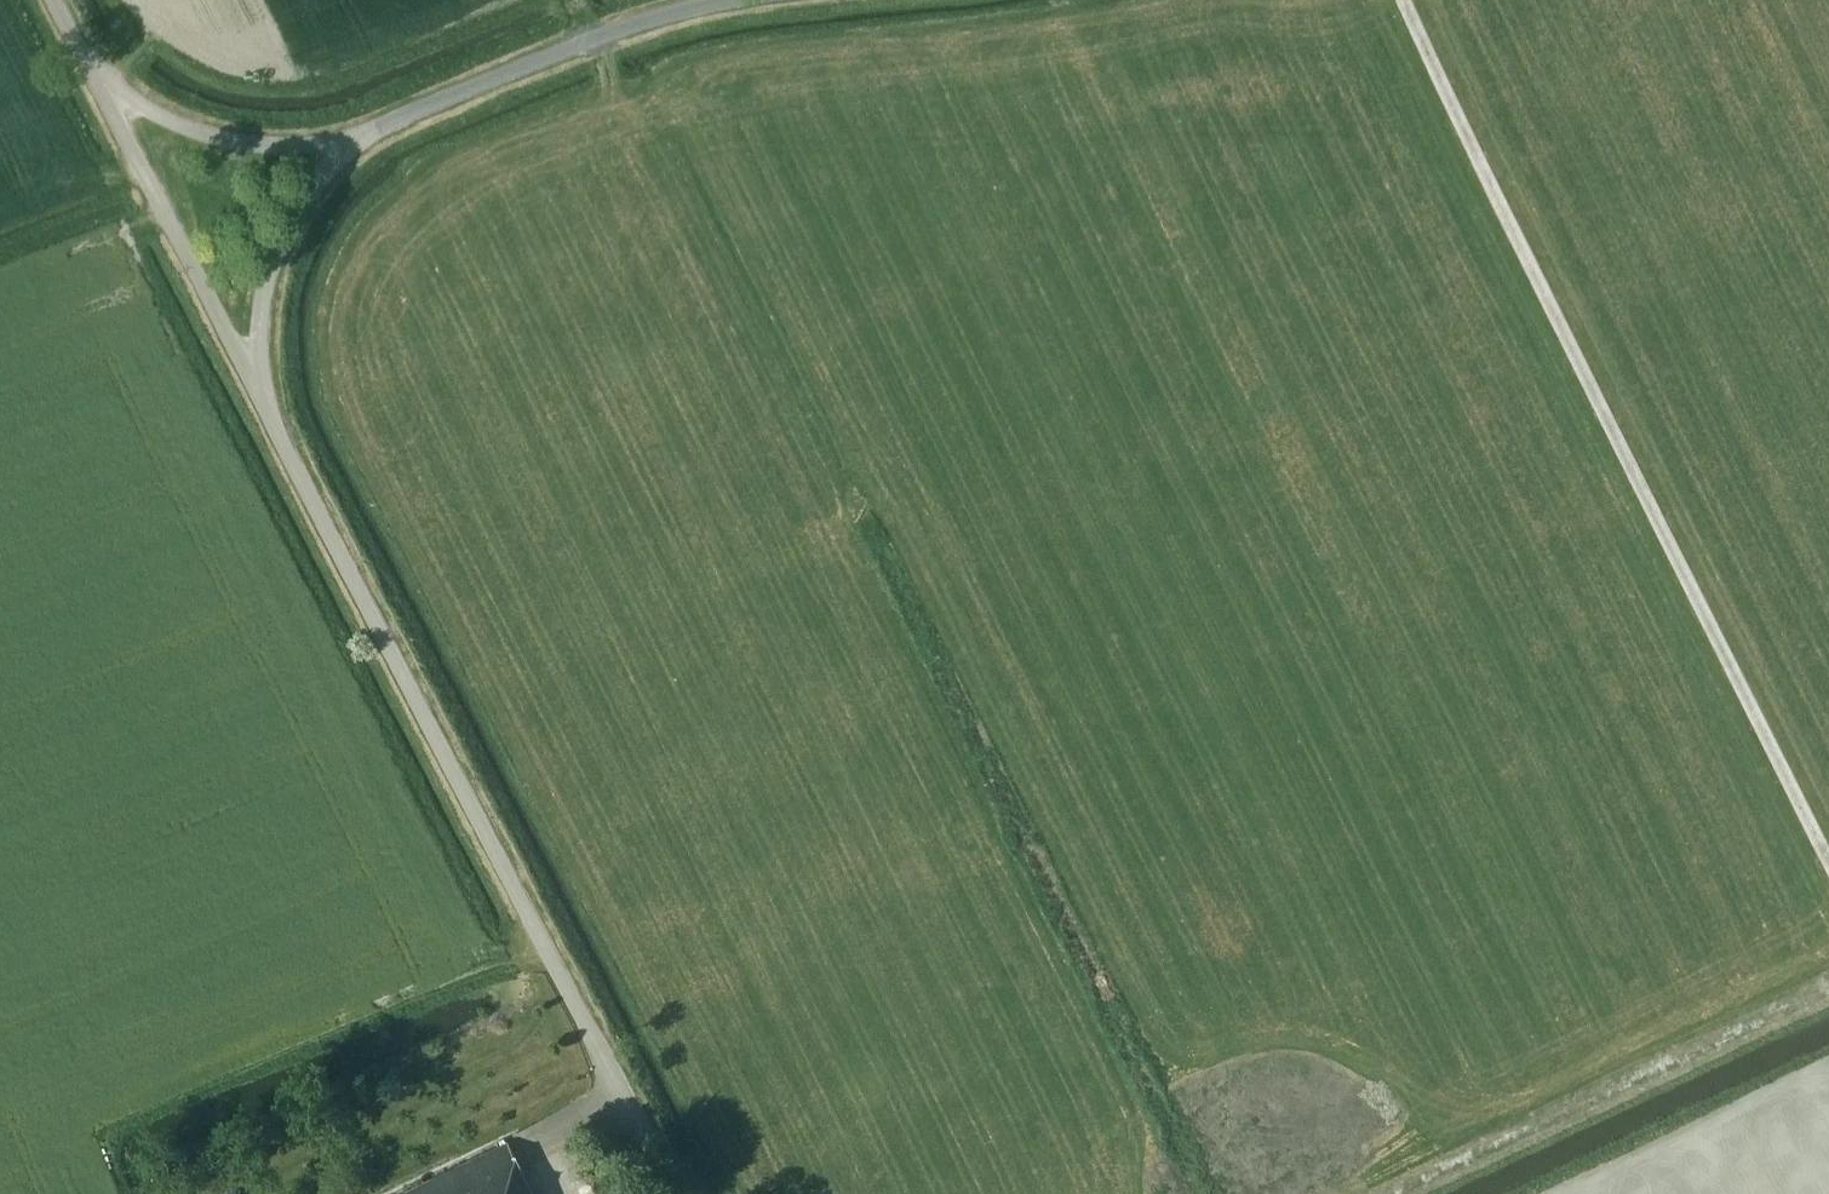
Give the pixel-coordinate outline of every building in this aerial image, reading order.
[(509,1142),(408,1193),(536,1193),(509,1142)]
